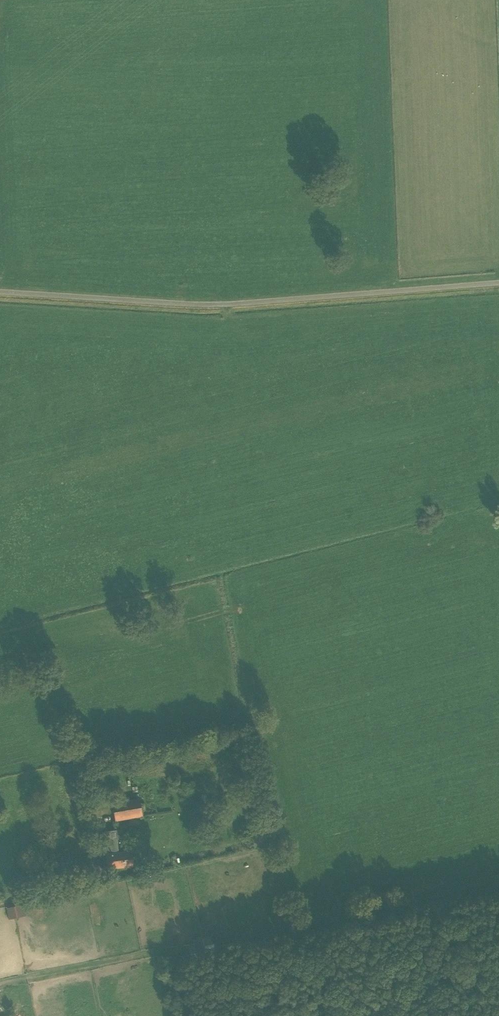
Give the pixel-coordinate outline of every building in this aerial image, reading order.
[(139,800),(113,804),(115,820),(142,815),(139,800)] [(121,830),(103,832),(106,855),(114,854),(112,840),(122,839),(121,830)] [(114,854),(106,855),(107,869),(134,866),(132,852),(114,854)] [(24,915),(21,903),(6,907),(9,919),(24,915)]
